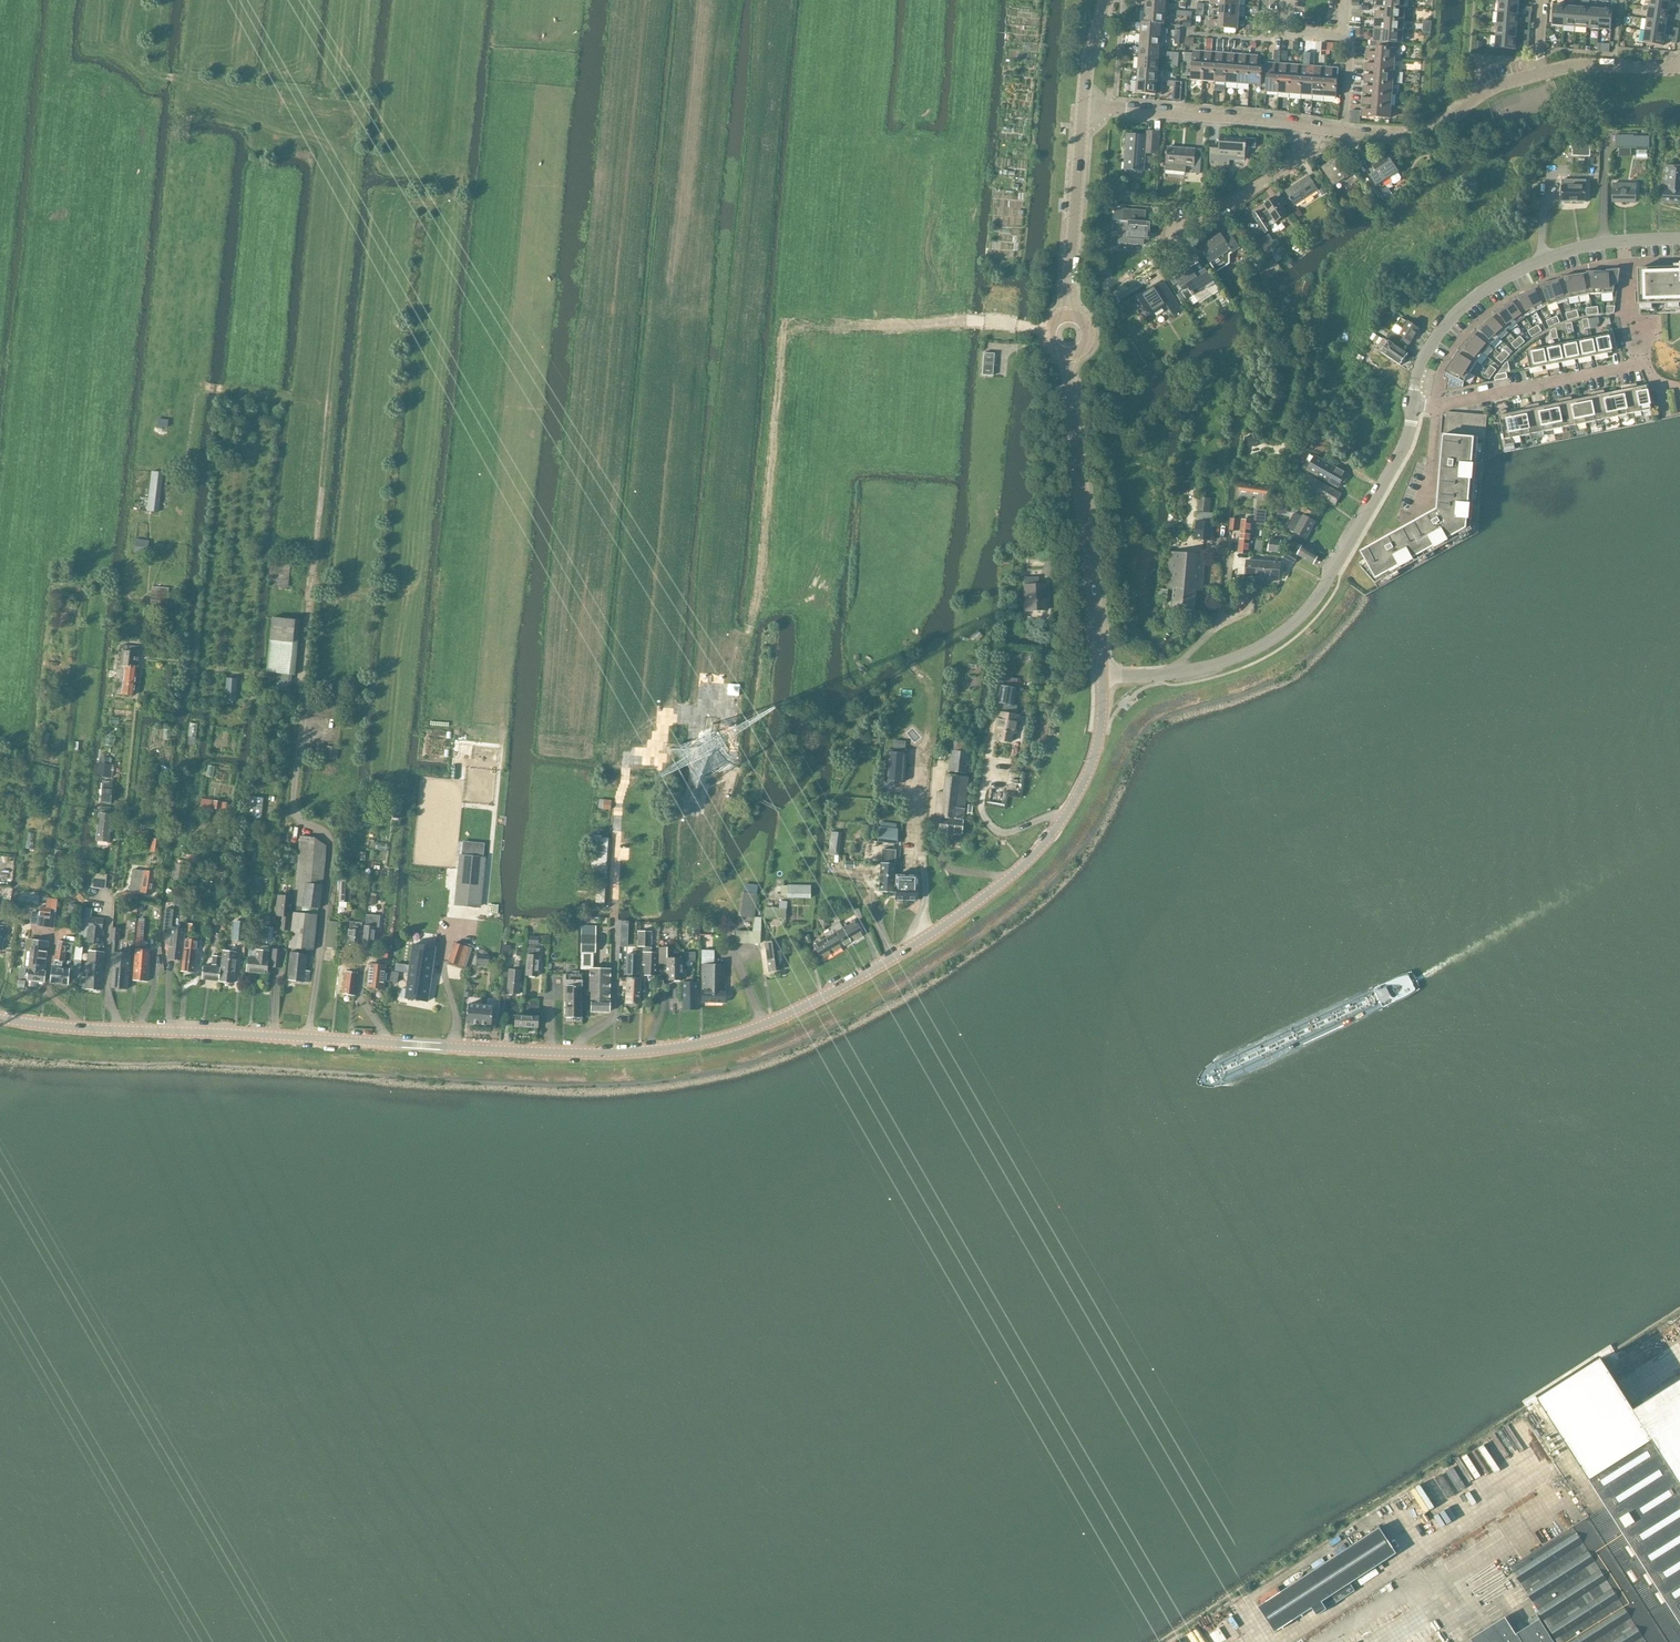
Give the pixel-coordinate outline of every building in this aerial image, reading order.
[(1146,10),(1154,11),(1165,12),(1166,0),(1147,0),(1146,10)] [(1376,7),(1386,8),(1386,7),(1405,9),(1405,8),(1405,7),(1408,7),(1409,0),(1386,0),(1386,1),(1380,0),(1378,0),(1376,1),(1376,7)] [(1499,12),(1518,13),(1519,2),(1500,0),(1499,12)] [(1650,6),(1669,9),(1671,0),(1651,0),(1650,6)] [(1209,15),(1219,16),(1219,15),(1240,17),(1240,5),(1220,4),(1219,9),(1211,8),(1209,10),(1209,15)] [(1552,25),(1564,26),(1566,5),(1554,5),(1552,25)] [(1566,5),(1564,26),(1576,26),(1578,6),(1566,5)] [(1578,6),(1576,26),(1588,27),(1590,7),(1578,6)] [(1650,6),(1648,18),(1668,21),(1669,9),(1650,6)] [(1196,23),(1200,23),(1201,15),(1204,15),(1205,8),(1198,7),(1198,15),(1196,15),(1196,23)] [(1375,13),(1375,18),(1385,19),(1385,18),(1404,20),(1405,8),(1405,9),(1386,7),(1386,8),(1385,12),(1377,11),(1375,13)] [(1590,7),(1588,27),(1600,28),(1602,8),(1590,7)] [(1602,8),(1600,28),(1612,29),(1613,9),(1602,8)] [(1141,22),(1154,23),(1164,24),(1165,12),(1154,11),(1146,10),(1145,22),(1141,22)] [(1499,12),(1498,23),(1517,25),(1518,13),(1499,12)] [(1208,27),(1225,28),(1224,32),(1234,33),(1236,32),(1236,28),(1239,29),(1240,17),(1219,15),(1219,16),(1218,20),(1210,19),(1208,21),(1208,27)] [(1374,24),(1374,30),(1384,30),(1403,31),(1404,20),(1385,18),(1385,19),(1375,18),(1374,24)] [(1648,18),(1646,30),(1666,33),(1668,21),(1648,18)] [(1141,22),(1140,34),(1154,35),(1167,36),(1168,29),(1164,29),(1164,25),(1164,24),(1154,23),(1141,22)] [(1356,27),(1356,30),(1356,34),(1365,35),(1365,28),(1361,28),(1361,23),(1350,22),(1349,27),(1356,27)] [(1498,23),(1497,35),(1516,37),(1517,25),(1498,23)] [(1370,40),(1370,46),(1376,47),(1385,48),(1386,42),(1396,43),(1402,44),(1402,43),(1403,31),(1384,30),(1383,35),(1375,34),(1373,36),(1373,40),(1370,40)] [(1664,46),(1666,33),(1646,30),(1644,42),(1664,46)] [(1140,34),(1139,46),(1154,47),(1160,47),(1162,48),(1163,42),(1167,43),(1167,36),(1154,35),(1140,34)] [(1515,49),(1516,37),(1497,35),(1496,48),(1515,49)] [(1186,37),(1185,45),(1194,46),(1195,38),(1186,37)] [(1366,53),(1365,58),(1375,59),(1395,60),(1396,43),(1386,42),(1385,48),(1376,47),(1376,52),(1368,51),(1366,53)] [(1139,46),(1139,57),(1154,58),(1159,59),(1160,47),(1154,47),(1139,46)] [(1184,75),(1192,75),(1191,79),(1204,80),(1206,61),(1204,61),(1200,61),(1200,52),(1199,50),(1193,50),(1193,53),(1185,53),(1184,75)] [(1206,61),(1204,80),(1215,81),(1217,62),(1216,62),(1211,62),(1212,54),(1210,52),(1205,51),(1204,61),(1206,61)] [(1217,62),(1215,81),(1227,82),(1228,63),(1227,63),(1223,63),(1224,55),(1222,53),(1217,52),(1216,62),(1217,62)] [(1228,63),(1227,82),(1238,83),(1239,64),(1234,63),(1235,55),(1233,53),(1228,53),(1227,63),(1228,63)] [(1239,64),(1238,83),(1250,84),(1251,65),(1250,65),(1246,64),(1246,57),(1245,54),(1239,54),(1239,64)] [(1251,65),(1250,84),(1261,85),(1263,66),(1257,65),(1258,58),(1256,55),(1251,55),(1250,65),(1251,65)] [(1139,57),(1138,69),(1154,70),(1158,70),(1159,59),(1154,58),(1139,57)] [(1365,65),(1365,70),(1374,71),(1375,70),(1394,72),(1395,60),(1375,59),(1375,64),(1367,63),(1365,65)] [(1263,66),(1261,85),(1267,85),(1266,92),(1279,93),(1280,74),(1279,74),(1276,73),(1276,65),(1275,63),(1268,63),(1268,66),(1263,66)] [(1280,74),(1279,93),(1290,94),(1292,75),(1291,75),(1287,74),(1288,66),(1286,64),(1280,64),(1280,74),(1279,74),(1280,74)] [(1292,75),(1290,94),(1302,94),(1303,76),(1302,75),(1298,75),(1299,67),(1297,65),(1292,64),(1291,75),(1292,75)] [(1303,76),(1302,94),(1314,95),(1315,76),(1314,76),(1310,76),(1310,68),(1309,66),(1303,65),(1302,76),(1302,75),(1303,76)] [(1315,76),(1314,95),(1325,96),(1326,78),(1326,77),(1322,77),(1322,69),(1321,67),(1315,66),(1314,76),(1315,76)] [(1326,78),(1325,96),(1336,97),(1338,78),(1334,78),(1335,70),(1333,68),(1326,67),(1326,77),(1326,78)] [(1138,69),(1137,80),(1154,82),(1158,82),(1158,70),(1154,70),(1138,69)] [(1364,76),(1364,82),(1373,83),(1373,82),(1393,84),(1393,83),(1399,83),(1400,72),(1394,72),(1375,70),(1374,71),(1374,75),(1366,75),(1364,76)] [(1137,80),(1137,93),(1157,94),(1162,95),(1163,82),(1158,82),(1154,82),(1137,80)] [(1363,88),(1363,93),(1373,94),(1373,93),(1392,95),(1393,84),(1373,82),(1373,83),(1373,87),(1365,86),(1363,88)] [(1362,99),(1362,105),(1372,105),(1391,106),(1392,95),(1373,93),(1373,94),(1372,98),(1364,98),(1362,99)] [(1361,111),(1361,116),(1390,118),(1391,106),(1372,105),(1371,110),(1363,109),(1361,111)] [(1126,135),(1123,170),(1143,172),(1144,153),(1158,154),(1160,133),(1152,132),(1146,132),(1146,135),(1146,136),(1126,135)] [(1617,135),(1616,135),(1616,147),(1617,147),(1650,147),(1650,136),(1638,136),(1634,136),(1634,135),(1628,135),(1617,135)] [(1210,157),(1210,167),(1229,168),(1229,159),(1230,156),(1245,157),(1245,148),(1247,148),(1247,144),(1245,144),(1246,138),(1221,137),(1220,146),(1211,146),(1210,157)] [(1573,145),(1572,157),(1590,157),(1591,146),(1573,145)] [(1166,151),(1165,154),(1167,154),(1166,164),(1166,171),(1185,172),(1186,165),(1194,166),(1193,172),(1200,173),(1201,157),(1195,157),(1195,149),(1167,147),(1167,151),(1166,151)] [(1340,155),(1322,167),(1333,186),(1352,174),(1340,155)] [(1372,167),(1376,172),(1370,176),(1376,187),(1390,178),(1393,183),(1396,183),(1401,181),(1402,177),(1399,173),(1399,172),(1389,156),(1372,167)] [(1666,167),(1664,201),(1679,203),(1679,168),(1666,167)] [(1309,176),(1286,191),(1296,205),(1318,190),(1309,176)] [(1586,181),(1562,181),(1562,202),(1585,203),(1586,181)] [(1614,184),(1613,203),(1636,203),(1636,184),(1614,184)] [(1260,210),(1253,215),(1265,234),(1272,229),(1270,227),(1289,214),(1283,205),(1279,199),(1277,196),(1263,205),(1267,210),(1262,214),(1260,210)] [(1118,208),(1117,220),(1121,220),(1119,242),(1125,242),(1143,244),(1143,239),(1149,240),(1150,222),(1145,222),(1146,210),(1118,208)] [(1202,247),(1201,247),(1211,263),(1210,264),(1216,273),(1230,264),(1230,254),(1241,247),(1233,235),(1226,239),(1221,233),(1212,240),(1213,241),(1203,248),(1202,247)] [(1638,269),(1638,290),(1638,291),(1639,304),(1679,303),(1679,264),(1679,268),(1638,269)] [(1175,278),(1171,280),(1175,286),(1179,283),(1181,287),(1187,284),(1192,292),(1191,292),(1193,295),(1194,295),(1198,302),(1211,293),(1212,295),(1220,290),(1216,284),(1206,269),(1199,274),(1196,275),(1191,267),(1174,277),(1175,278)] [(1588,283),(1590,294),(1601,293),(1600,271),(1593,271),(1593,272),(1587,273),(1588,283)] [(1600,271),(1601,293),(1614,293),(1615,284),(1618,284),(1620,272),(1613,272),(1600,271)] [(1576,283),(1579,296),(1590,294),(1588,283),(1587,273),(1575,275),(1576,283)] [(1563,283),(1568,299),(1579,296),(1576,283),(1575,275),(1568,276),(1568,277),(1562,278),(1563,283)] [(1550,283),(1557,302),(1568,299),(1563,283),(1562,278),(1550,282),(1550,283)] [(1388,281),(1389,295),(1392,295),(1392,300),(1401,300),(1400,279),(1391,280),(1388,281)] [(1538,287),(1546,306),(1557,302),(1550,283),(1550,282),(1543,284),(1544,284),(1538,287)] [(1156,284),(1136,297),(1148,316),(1167,303),(1174,314),(1181,309),(1172,296),(1166,300),(1156,284)] [(1526,292),(1536,311),(1546,306),(1538,287),(1526,292)] [(1177,295),(1182,303),(1186,300),(1181,292),(1177,295)] [(1515,298),(1526,316),(1536,311),(1526,292),(1520,294),(1520,295),(1515,298)] [(1403,312),(1424,325),(1433,311),(1412,298),(1403,312)] [(1504,305),(1517,323),(1526,316),(1515,298),(1504,305)] [(1494,313),(1508,329),(1517,323),(1504,305),(1498,309),(1499,309),(1494,313)] [(1484,321),(1499,337),(1508,329),(1494,313),(1484,321)] [(1552,318),(1555,325),(1560,323),(1557,316),(1552,318)] [(1394,343),(1397,340),(1407,348),(1420,329),(1402,318),(1393,331),(1393,330),(1391,333),(1389,332),(1386,338),(1394,343)] [(1549,327),(1555,325),(1552,318),(1546,321),(1549,327)] [(1475,330),(1491,345),(1499,337),(1484,321),(1479,325),(1480,326),(1475,330)] [(1533,328),(1537,334),(1542,331),(1538,325),(1533,328)] [(1532,337),(1537,334),(1533,328),(1528,331),(1532,337)] [(1491,345),(1475,330),(1467,340),(1484,354),(1491,345)] [(1596,355),(1595,356),(1596,359),(1605,357),(1604,354),(1612,352),(1611,347),(1616,347),(1613,333),(1592,338),(1596,355)] [(1520,345),(1520,346),(1525,342),(1520,336),(1516,340),(1520,345)] [(1579,359),(1580,363),(1589,361),(1588,357),(1595,356),(1596,355),(1592,338),(1576,341),(1579,359)] [(1378,349),(1383,352),(1382,353),(1401,365),(1409,354),(1390,342),(1389,342),(1385,339),(1378,349)] [(1459,350),(1476,362),(1484,354),(1467,340),(1462,345),(1463,345),(1459,350)] [(1520,345),(1516,340),(1511,344),(1516,349),(1520,345)] [(1563,362),(1563,366),(1573,364),(1572,360),(1579,359),(1576,341),(1559,344),(1563,362)] [(1547,365),(1546,365),(1547,369),(1556,367),(1556,364),(1563,362),(1559,344),(1543,347),(1547,365)] [(1504,349),(1500,354),(1506,359),(1510,355),(1513,352),(1508,346),(1505,350),(1504,349)] [(1539,367),(1546,365),(1547,365),(1543,347),(1526,351),(1531,372),(1540,371),(1539,367)] [(1452,361),(1470,372),(1476,362),(1459,350),(1452,361)] [(983,354),(981,376),(992,377),(993,355),(983,354)] [(1500,354),(1496,358),(1502,363),(1506,359),(1500,354)] [(1464,382),(1470,372),(1452,361),(1448,366),(1449,367),(1443,377),(1447,379),(1445,391),(1464,387),(1463,387),(1464,382)] [(1497,375),(1507,373),(1510,372),(1508,361),(1504,365),(1499,372),(1497,375)] [(1491,365),(1487,370),(1493,374),(1497,370),(1491,365)] [(1490,379),(1493,374),(1487,370),(1484,375),(1490,379)] [(1508,378),(1507,373),(1497,375),(1495,378),(1495,381),(1508,378)] [(1629,385),(1635,413),(1652,410),(1650,403),(1654,402),(1654,403),(1655,403),(1647,385),(1638,387),(1637,383),(1629,385)] [(1614,392),(1619,416),(1635,413),(1629,385),(1622,386),(1622,391),(1614,392)] [(1596,391),(1602,419),(1619,416),(1614,392),(1605,394),(1604,390),(1596,391)] [(1581,399),(1586,423),(1602,419),(1596,391),(1589,393),(1590,397),(1581,399)] [(1564,398),(1570,426),(1586,423),(1581,399),(1572,401),(1572,396),(1564,398)] [(1549,405),(1553,429),(1570,426),(1564,398),(1556,399),(1557,404),(1549,405)] [(1531,404),(1537,433),(1553,429),(1549,405),(1540,407),(1539,403),(1531,404)] [(1516,412),(1521,436),(1537,433),(1531,404),(1524,406),(1525,410),(1516,412)] [(1504,439),(1521,436),(1516,412),(1507,414),(1506,409),(1498,411),(1504,439)] [(1361,565),(1360,565),(1375,582),(1401,568),(1402,569),(1415,562),(1414,561),(1436,548),(1437,550),(1450,542),(1449,541),(1469,530),(1470,523),(1478,524),(1487,415),(1447,412),(1444,456),(1441,455),(1441,466),(1443,466),(1439,508),(1428,514),(1429,516),(1392,536),(1391,534),(1382,540),(1383,541),(1369,549),(1373,557),(1362,566),(1361,565)] [(157,426),(168,428),(169,420),(158,419),(157,426)] [(1315,456),(1307,470),(1339,487),(1347,473),(1315,456)] [(158,512),(162,473),(152,472),(147,511),(158,512)] [(1311,477),(1306,487),(1336,504),(1341,494),(1311,477)] [(1240,485),(1239,492),(1247,493),(1268,495),(1269,489),(1248,486),(1240,485)] [(1196,522),(1194,539),(1214,541),(1215,524),(1216,513),(1209,513),(1211,499),(1199,498),(1198,511),(1198,512),(1197,522),(1196,522)] [(1311,515),(1315,508),(1305,503),(1302,511),(1311,515)] [(1294,518),(1290,526),(1297,529),(1295,532),(1307,538),(1315,522),(1305,516),(1304,516),(1301,515),(1297,513),(1294,518)] [(1231,518),(1229,530),(1238,531),(1239,519),(1231,518)] [(1249,553),(1252,521),(1243,520),(1239,552),(1249,553)] [(147,555),(149,541),(136,539),(134,553),(147,555)] [(1279,553),(1281,542),(1270,539),(1268,551),(1279,553)] [(1297,543),(1292,551),(1314,564),(1319,556),(1297,543)] [(1288,550),(1285,556),(1290,558),(1288,560),(1294,564),(1298,556),(1288,550)] [(1202,591),(1205,555),(1172,552),(1169,587),(1174,588),(1172,608),(1195,610),(1196,590),(1202,591)] [(1247,560),(1246,577),(1279,579),(1281,563),(1247,560)] [(1038,576),(1024,577),(1026,610),(1046,609),(1045,585),(1039,585),(1038,576)] [(152,587),(151,602),(150,611),(167,612),(167,607),(172,607),(173,597),(168,597),(169,588),(152,587)] [(1168,597),(1169,590),(1159,588),(1159,596),(1168,597)] [(295,675),(300,621),(271,618),(267,673),(277,674),(275,690),(290,691),(291,675),(295,675)] [(139,647),(122,645),(120,666),(117,665),(116,679),(118,679),(117,694),(133,696),(139,647)] [(227,678),(225,701),(234,702),(235,690),(237,690),(238,679),(227,678)] [(998,685),(995,704),(1014,707),(1017,688),(998,685)] [(998,714),(993,742),(1009,745),(1011,735),(1015,736),(1018,718),(998,714)] [(950,752),(948,771),(965,773),(968,754),(967,754),(968,740),(958,739),(956,752),(950,752)] [(886,750),(884,782),(905,783),(907,751),(886,750)] [(99,763),(97,777),(99,777),(110,778),(111,771),(111,764),(100,763),(99,763)] [(937,791),(934,812),(941,813),(939,831),(961,834),(968,776),(945,773),(943,793),(937,791)] [(110,802),(111,790),(112,780),(109,779),(109,782),(103,781),(101,802),(110,802)] [(249,797),(248,814),(261,815),(263,798),(249,797)] [(100,815),(97,840),(107,841),(108,833),(113,833),(113,827),(114,817),(109,816),(110,815),(110,811),(110,806),(101,806),(100,810),(100,815)] [(879,827),(877,842),(894,844),(898,844),(898,829),(896,829),(879,827)] [(139,831),(138,841),(147,842),(148,832),(139,831)] [(831,832),(828,854),(836,855),(838,833),(831,832)] [(293,913),(289,948),(313,951),(317,915),(318,915),(319,909),(321,908),(325,862),(326,846),(314,838),(300,836),(293,913)] [(158,852),(159,840),(152,839),(150,851),(158,852)] [(880,863),(879,892),(893,893),(896,850),(888,850),(888,864),(880,863)] [(461,855),(457,905),(478,907),(483,857),(461,855)] [(175,864),(173,880),(184,881),(186,865),(184,865),(175,864)] [(360,876),(361,867),(342,865),(341,874),(360,876)] [(591,866),(590,887),(598,887),(596,903),(606,904),(607,882),(608,867),(602,867),(594,866),(591,866)] [(129,890),(140,892),(151,894),(153,881),(157,881),(158,873),(144,871),(133,869),(129,890)] [(91,888),(106,890),(107,875),(93,873),(91,888)] [(895,887),(895,900),(916,900),(920,900),(920,894),(921,876),(920,876),(919,876),(917,876),(917,875),(896,875),(895,887)] [(339,902),(351,903),(352,881),(340,880),(339,902)] [(743,892),(740,916),(753,918),(757,895),(756,894),(758,886),(744,884),(743,892)] [(809,898),(809,886),(788,885),(787,898),(809,898)] [(133,902),(134,897),(135,894),(122,892),(120,900),(133,902)] [(41,902),(53,903),(54,898),(48,897),(48,896),(42,895),(41,902)] [(278,895),(276,916),(282,917),(281,930),(290,931),(293,897),(278,895)] [(785,919),(786,902),(779,901),(779,909),(765,908),(765,918),(785,919)] [(39,915),(38,926),(43,926),(44,917),(50,917),(51,909),(40,907),(39,915)] [(165,909),(162,934),(164,938),(170,939),(168,959),(181,960),(184,938),(185,938),(185,936),(186,929),(185,929),(171,927),(173,910),(165,909)] [(351,918),(362,919),(363,919),(364,910),(351,910),(351,918)] [(365,919),(362,946),(373,947),(374,929),(379,929),(380,916),(366,915),(365,919)] [(79,927),(78,938),(79,938),(83,939),(86,939),(86,942),(101,943),(103,930),(102,930),(103,919),(90,918),(82,917),(81,917),(79,927)] [(245,940),(246,923),(233,922),(232,939),(245,940)] [(326,947),(337,948),(339,923),(329,922),(326,947)] [(349,930),(347,948),(359,949),(360,949),(362,923),(352,922),(349,922),(349,930)] [(844,928),(852,941),(863,935),(855,922),(844,928)] [(582,927),(581,952),(595,952),(595,941),(595,933),(595,927),(582,927)] [(119,929),(115,929),(111,928),(110,940),(118,940),(119,929)] [(263,942),(270,942),(272,943),(273,929),(264,928),(263,942)] [(834,934),(842,947),(852,941),(844,928),(834,934)] [(651,932),(638,931),(638,947),(643,947),(642,961),(645,962),(644,976),(655,976),(656,953),(651,953),(651,932)] [(736,932),(736,943),(759,944),(760,933),(736,932)] [(824,940),(832,953),(842,947),(834,934),(824,940)] [(529,936),(528,944),(538,945),(539,937),(529,936)] [(194,973),(198,941),(186,939),(182,971),(194,973)] [(33,940),(30,969),(44,971),(48,941),(33,940)] [(821,959),(832,953),(824,940),(813,946),(821,959)] [(52,968),(51,983),(67,985),(69,969),(61,968),(63,962),(67,943),(58,941),(54,960),(53,968),(52,968)] [(778,942),(765,944),(766,947),(767,953),(766,953),(769,972),(782,970),(779,951),(778,945),(778,942)] [(454,943),(448,962),(465,967),(468,958),(470,951),(471,948),(454,943)] [(402,988),(401,998),(405,998),(405,999),(427,1002),(434,954),(435,948),(413,945),(407,989),(402,988)] [(378,948),(377,957),(388,958),(388,949),(378,948)] [(528,948),(526,975),(537,976),(539,949),(528,948)] [(681,980),(681,959),(667,959),(667,948),(659,948),(659,964),(666,964),(666,980),(681,980)] [(135,949),(133,981),(146,982),(149,950),(147,950),(140,949),(135,949)] [(233,983),(237,953),(226,952),(226,949),(223,949),(219,982),(223,982),(224,984),(229,985),(230,983),(233,983)] [(281,950),(273,950),(271,967),(279,968),(281,950)] [(267,974),(269,952),(257,951),(256,959),(248,958),(247,972),(267,974)] [(82,977),(81,988),(86,989),(100,990),(103,953),(89,952),(87,977),(82,977)] [(582,952),(581,970),(589,970),(589,992),(591,992),(591,1011),(609,1012),(610,970),(593,969),(593,953),(582,952)] [(113,953),(110,988),(127,989),(128,969),(131,969),(132,956),(129,955),(129,954),(113,953)] [(310,983),(311,972),(306,972),(308,955),(292,953),(288,981),(305,983),(305,982),(310,983)] [(476,966),(488,966),(488,957),(487,957),(487,956),(484,956),(484,955),(481,954),(478,954),(477,953),(476,966)] [(628,954),(627,975),(637,975),(637,954),(628,954)] [(220,966),(221,957),(213,956),(212,965),(220,966)] [(74,960),(72,979),(79,980),(81,961),(74,960)] [(502,969),(501,976),(508,977),(507,993),(519,994),(521,971),(522,962),(516,962),(515,970),(509,970),(507,969),(502,969)] [(725,965),(702,964),(702,1002),(725,1003),(725,965)] [(370,965),(368,988),(382,989),(383,982),(389,982),(390,972),(384,972),(384,966),(370,965)] [(218,981),(220,968),(204,966),(202,979),(218,981)] [(29,969),(27,980),(44,982),(45,971),(44,971),(30,969),(29,969)] [(354,996),(357,973),(345,971),(342,994),(354,996)] [(389,982),(397,983),(398,971),(390,971),(389,982)] [(582,974),(566,974),(565,986),(565,1018),(581,1018),(582,986),(582,974)] [(622,978),(622,986),(626,986),(626,1003),(638,1004),(640,979),(627,979),(622,978)] [(696,983),(683,982),(683,1010),(697,1010),(696,983)] [(469,1005),(467,1023),(491,1025),(491,1024),(498,1025),(499,1014),(500,1007),(499,1007),(499,1000),(488,999),(487,1006),(469,1004),(469,1005)] [(516,1016),(515,1027),(537,1028),(538,1017),(516,1016)] [(1538,1393),(1610,1503),(1679,1613),(1679,1386),(1636,1415),(1597,1354),(1538,1393)] [(1610,1503),(1511,1566),(1545,1620),(1559,1641),(1679,1641),(1679,1613),(1610,1503)] [(1258,1606),(1276,1632),(1313,1607),(1317,1615),(1355,1590),(1351,1583),(1397,1552),(1380,1527),(1258,1606)] [(1554,1641),(1540,1619),(1516,1634),(1505,1617),(1472,1638),(1474,1641),(1554,1641)]
